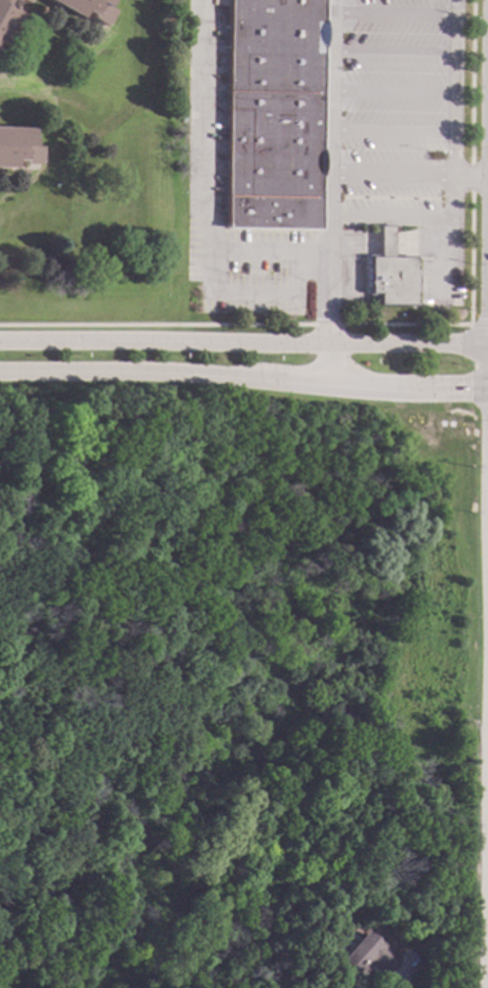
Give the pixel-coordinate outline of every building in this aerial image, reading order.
[(16,12),(0,41),(0,0),(12,0),(8,7),(16,12)] [(76,16),(47,0),(105,0),(102,6),(111,11),(103,26),(86,17),(88,14),(80,10),(76,16)] [(224,228),(228,0),(325,0),(320,229),(224,228)] [(11,167),(0,167),(0,126),(28,127),(28,145),(38,146),(38,163),(18,163),(18,160),(11,159),(11,167)] [(391,255),(412,255),(412,305),(373,305),(373,293),(365,293),(366,254),(377,255),(377,243),(377,225),(391,225),(391,243),(391,255)] [(377,944),(379,942),(397,958),(381,975),(370,964),(358,977),(337,958),(362,931),(377,944)]
